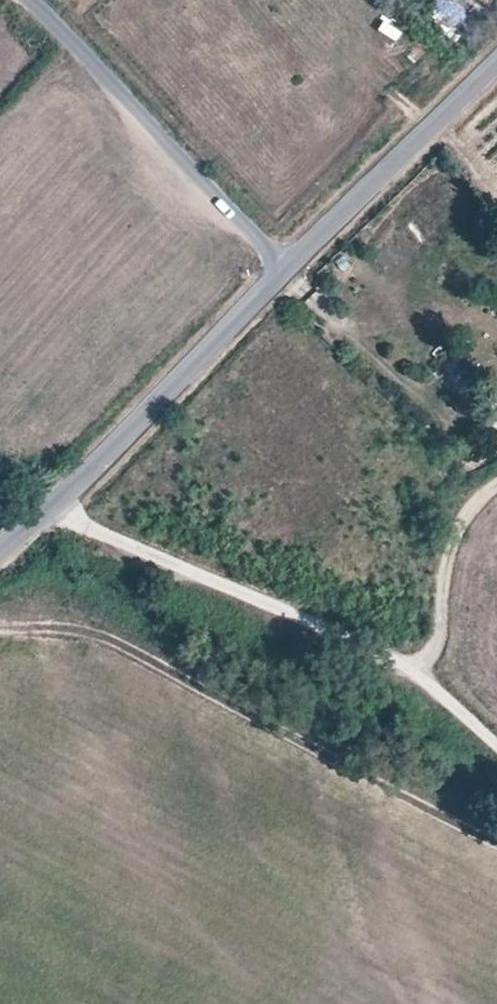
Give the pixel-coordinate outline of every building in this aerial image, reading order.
[(465,16),(450,0),(439,0),(426,13),(447,34),(465,16)]
